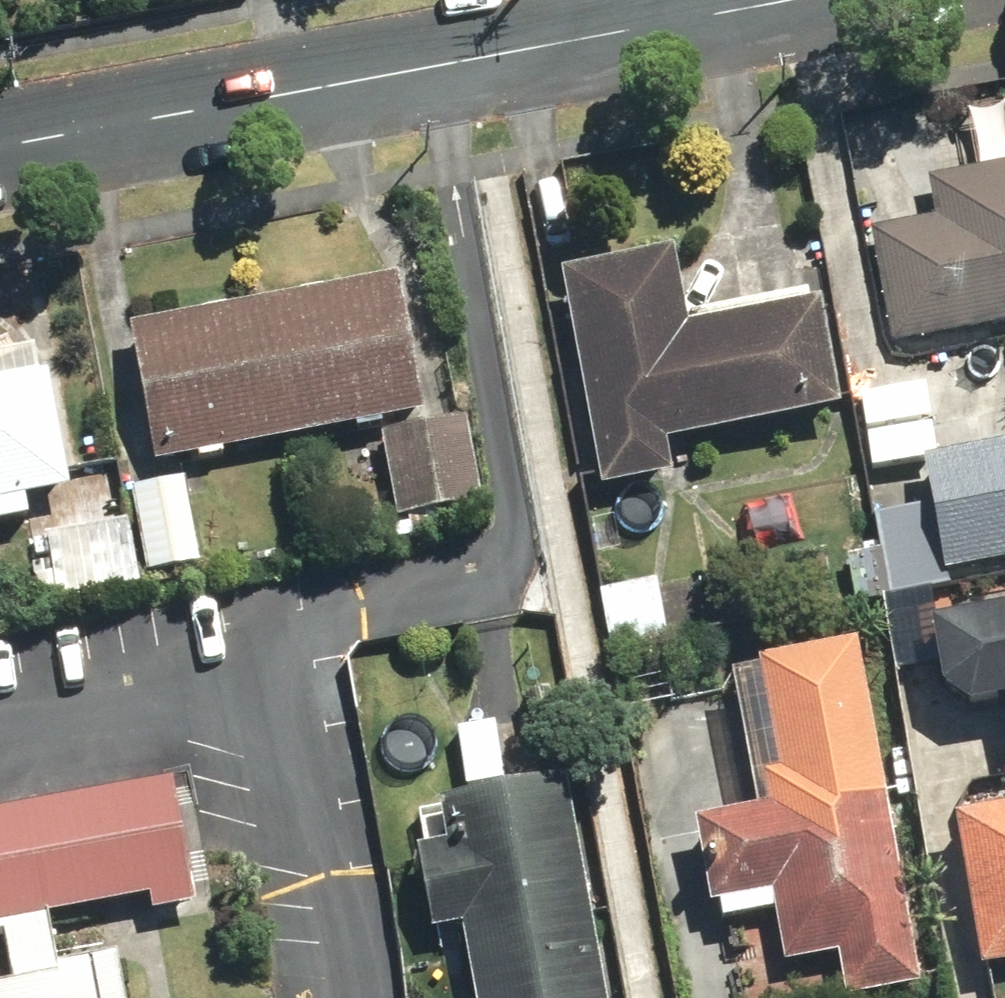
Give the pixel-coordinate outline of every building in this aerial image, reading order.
[(867,226),(892,353),(1004,331),(1004,158),(927,174),(934,213),(867,226)] [(670,249),(560,271),(604,489),(674,475),(668,443),(841,409),(820,303),(686,330),(670,249)] [(399,275),(130,326),(156,463),(425,413),(399,275)] [(30,524),(24,497),(70,488),(67,470),(79,467),(63,382),(50,385),(48,374),(37,377),(30,344),(0,350),(0,530),(30,524)] [(468,417),(382,432),(397,516),(483,500),(468,417)] [(925,456),(944,575),(1004,565),(1004,440),(925,456)] [(185,480),(134,489),(149,571),(199,562),(185,480)] [(658,575),(603,583),(614,655),(669,646),(658,575)] [(926,611),(941,701),(1004,690),(1004,698),(1004,598),(926,611)] [(857,641),(759,659),(781,778),(765,782),(770,809),(697,823),(713,909),(776,897),(789,963),(838,954),(847,997),(848,997),(922,984),(857,641)] [(96,901),(189,885),(168,767),(0,796),(0,997),(113,997),(96,901)] [(565,778),(438,801),(446,844),(418,849),(433,929),(461,924),(474,997),(606,997),(565,778)] [(954,821),(984,967),(1004,963),(1004,811),(954,821)]
